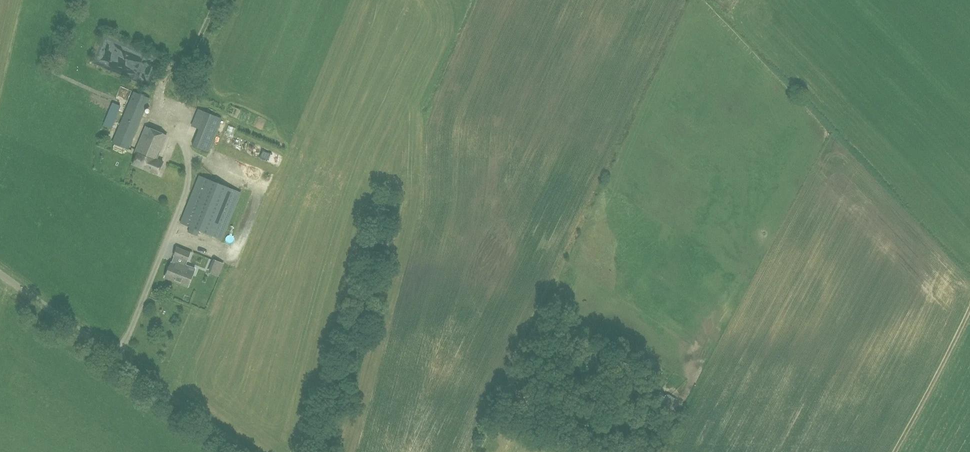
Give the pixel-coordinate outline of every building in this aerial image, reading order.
[(108,42),(101,52),(110,58),(117,48),(108,42)] [(112,142),(128,149),(149,98),(134,92),(112,142)] [(101,123),(108,126),(115,109),(108,106),(101,123)] [(221,118),(198,109),(191,126),(199,129),(192,146),(207,152),(221,118)] [(137,153),(132,164),(157,175),(162,162),(156,160),(166,136),(145,128),(135,152),(137,153)] [(221,141),(240,147),(243,139),(224,133),(221,141)] [(222,240),(241,192),(199,175),(180,223),(190,227),(188,232),(197,235),(199,230),(222,240)] [(218,264),(212,284),(225,288),(231,269),(233,269),(244,230),(236,228),(231,242),(229,242),(222,265),(218,264)] [(188,249),(190,246),(180,242),(178,248),(177,247),(173,255),(186,261),(190,252),(187,251),(188,249)] [(165,277),(187,286),(193,271),(187,269),(188,266),(176,261),(175,264),(171,262),(165,277)] [(656,398),(668,405),(671,399),(659,393),(656,398)]
